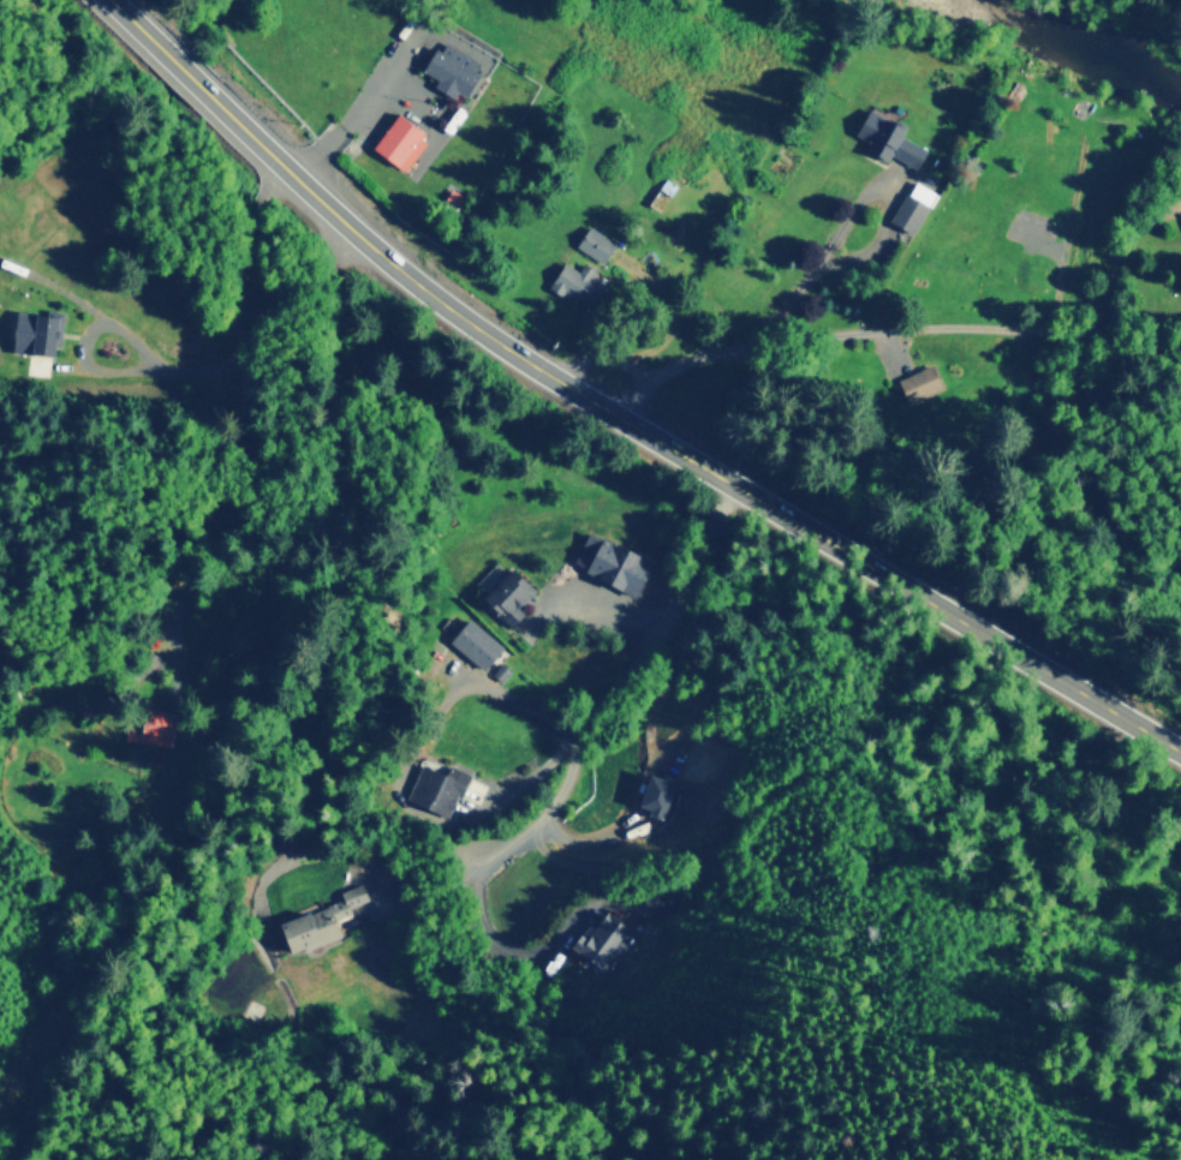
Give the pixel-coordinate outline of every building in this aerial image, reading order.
[(469,97),(489,55),(478,50),(472,61),(435,44),(422,70),(437,77),(432,86),(454,97),(457,91),(469,97)] [(918,168),(928,148),(902,135),(907,126),(869,107),(853,139),(889,157),(891,155),(918,168)] [(424,131),(398,111),(371,146),(398,166),(424,131)] [(917,232),(933,188),(909,179),(892,223),(917,232)] [(575,245),(601,263),(616,241),(589,223),(575,245)] [(583,261),(578,269),(564,261),(550,285),(590,309),(603,289),(589,280),(596,269),(583,261)] [(56,357),(62,315),(11,308),(6,339),(13,340),(12,350),(56,357)] [(942,387),(932,363),(897,378),(907,402),(942,387)] [(633,596),(642,578),(633,573),(637,565),(645,569),(649,561),(627,548),(625,553),(587,532),(570,561),(633,596)] [(506,613),(514,621),(522,613),(517,608),(536,587),(514,566),(485,598),(504,616),(506,613)] [(449,641),(483,670),(503,646),(469,617),(449,641)] [(449,765),(446,773),(420,763),(406,799),(450,816),(468,772),(449,765)] [(673,781),(649,772),(637,805),(648,808),(646,813),(660,818),(673,781)] [(281,920),(291,951),(342,935),(335,916),(369,905),(362,882),(339,890),(343,900),(281,920)] [(603,971),(634,932),(606,909),(592,927),(587,923),(569,944),(603,971)]
